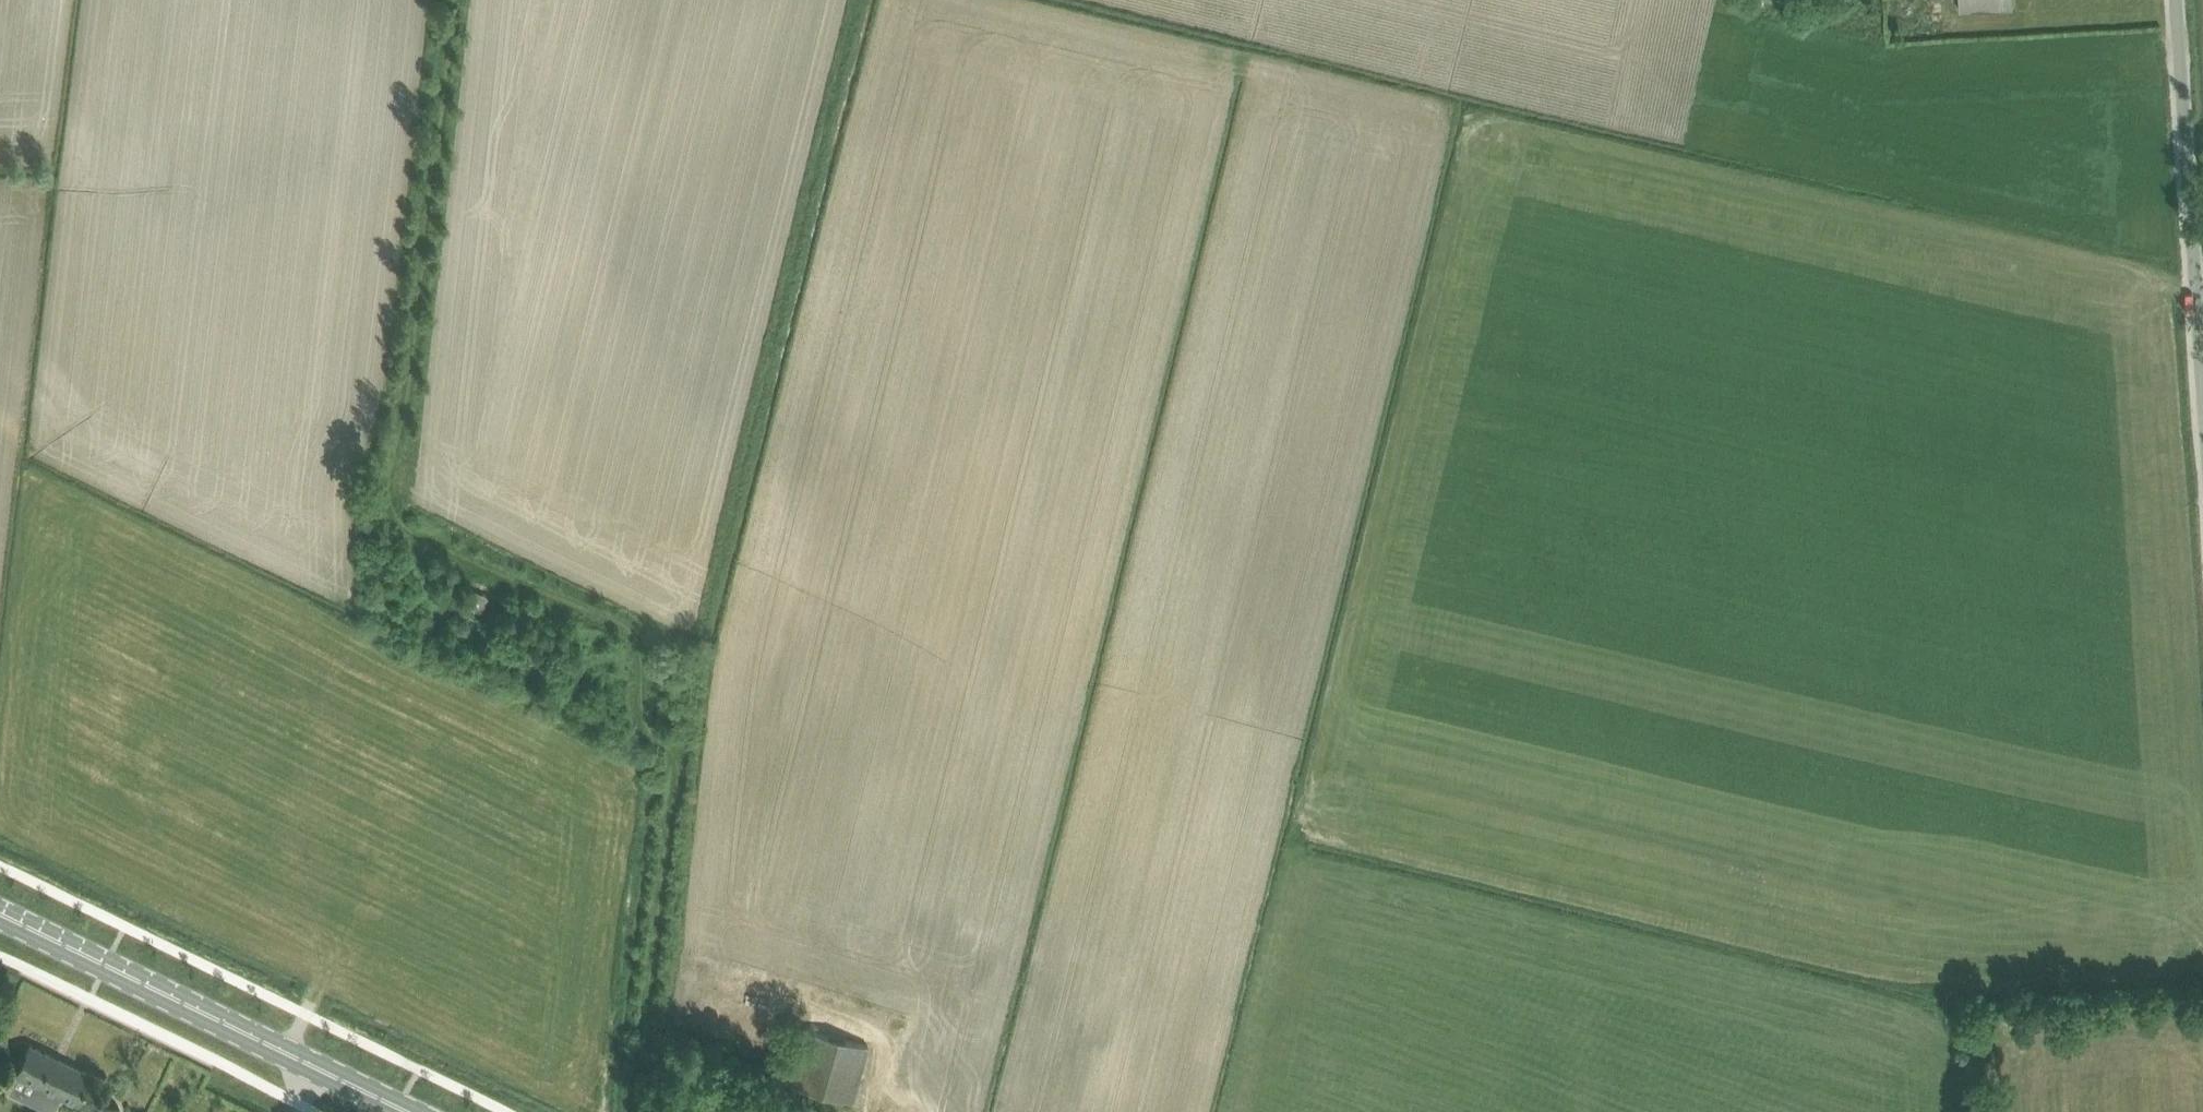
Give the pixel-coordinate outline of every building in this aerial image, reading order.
[(1961,9),(2012,7),(2012,0),(1960,0),(1961,9)] [(794,1068),(790,1083),(855,1100),(860,1081),(868,1049),(803,1032),(794,1068)] [(21,1063),(16,1073),(78,1103),(83,1093),(92,1074),(31,1044),(21,1063)] [(119,1108),(96,1096),(88,1111),(117,1111),(119,1108)]
